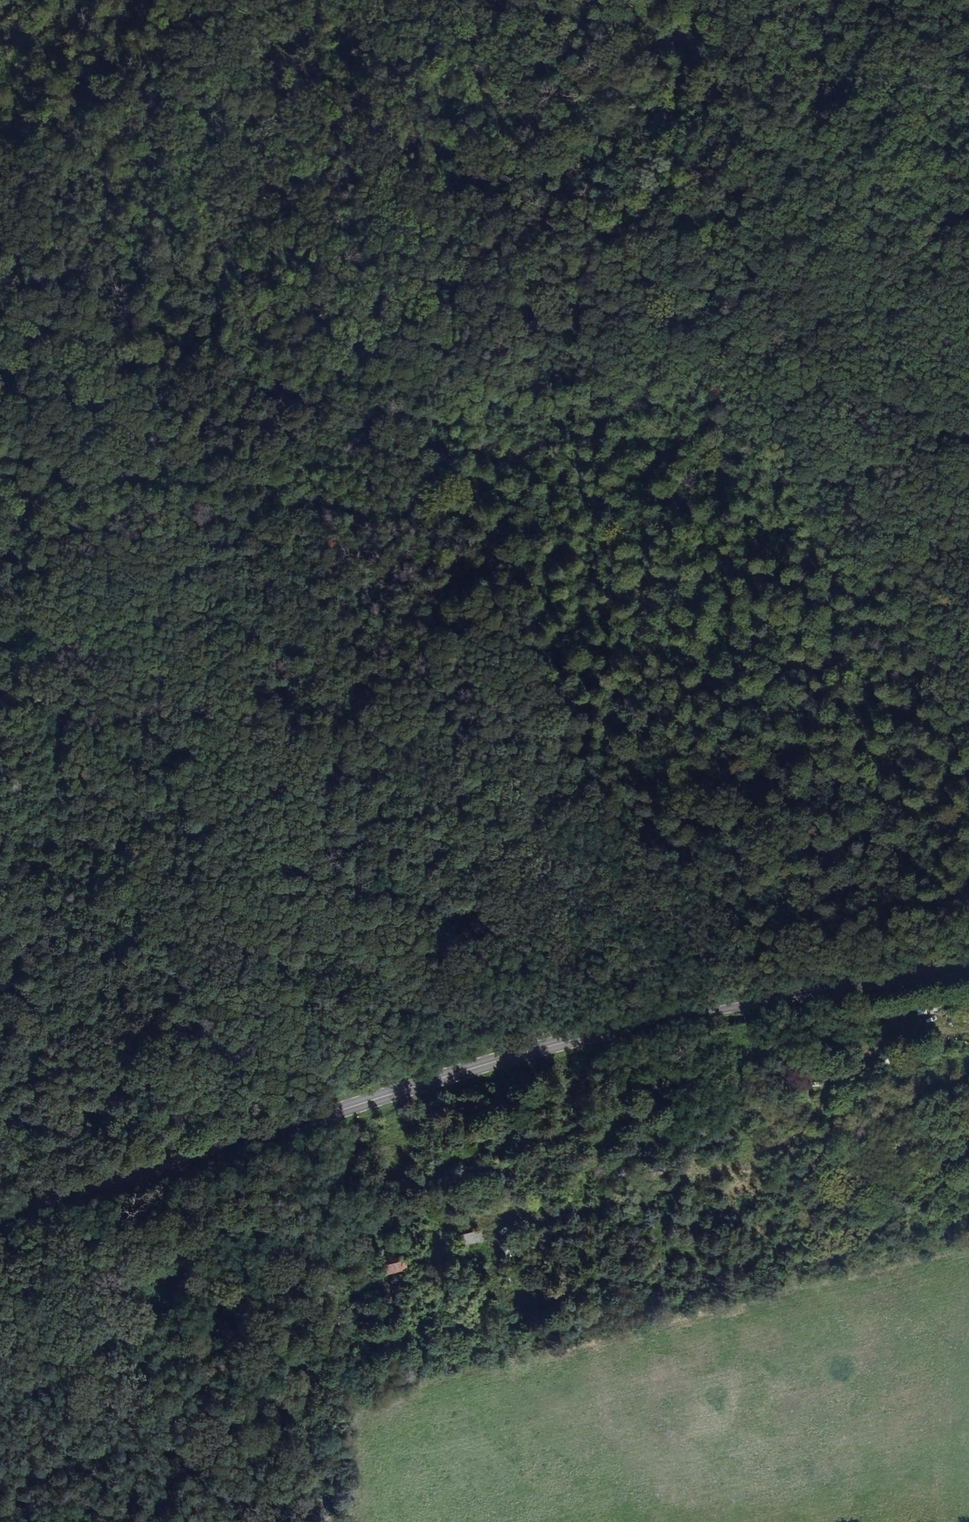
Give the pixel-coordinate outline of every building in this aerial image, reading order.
[(784,1101),(785,1110),(792,1109),(791,1100),(784,1101)] [(376,1265),(379,1276),(401,1269),(398,1259),(376,1265)]
